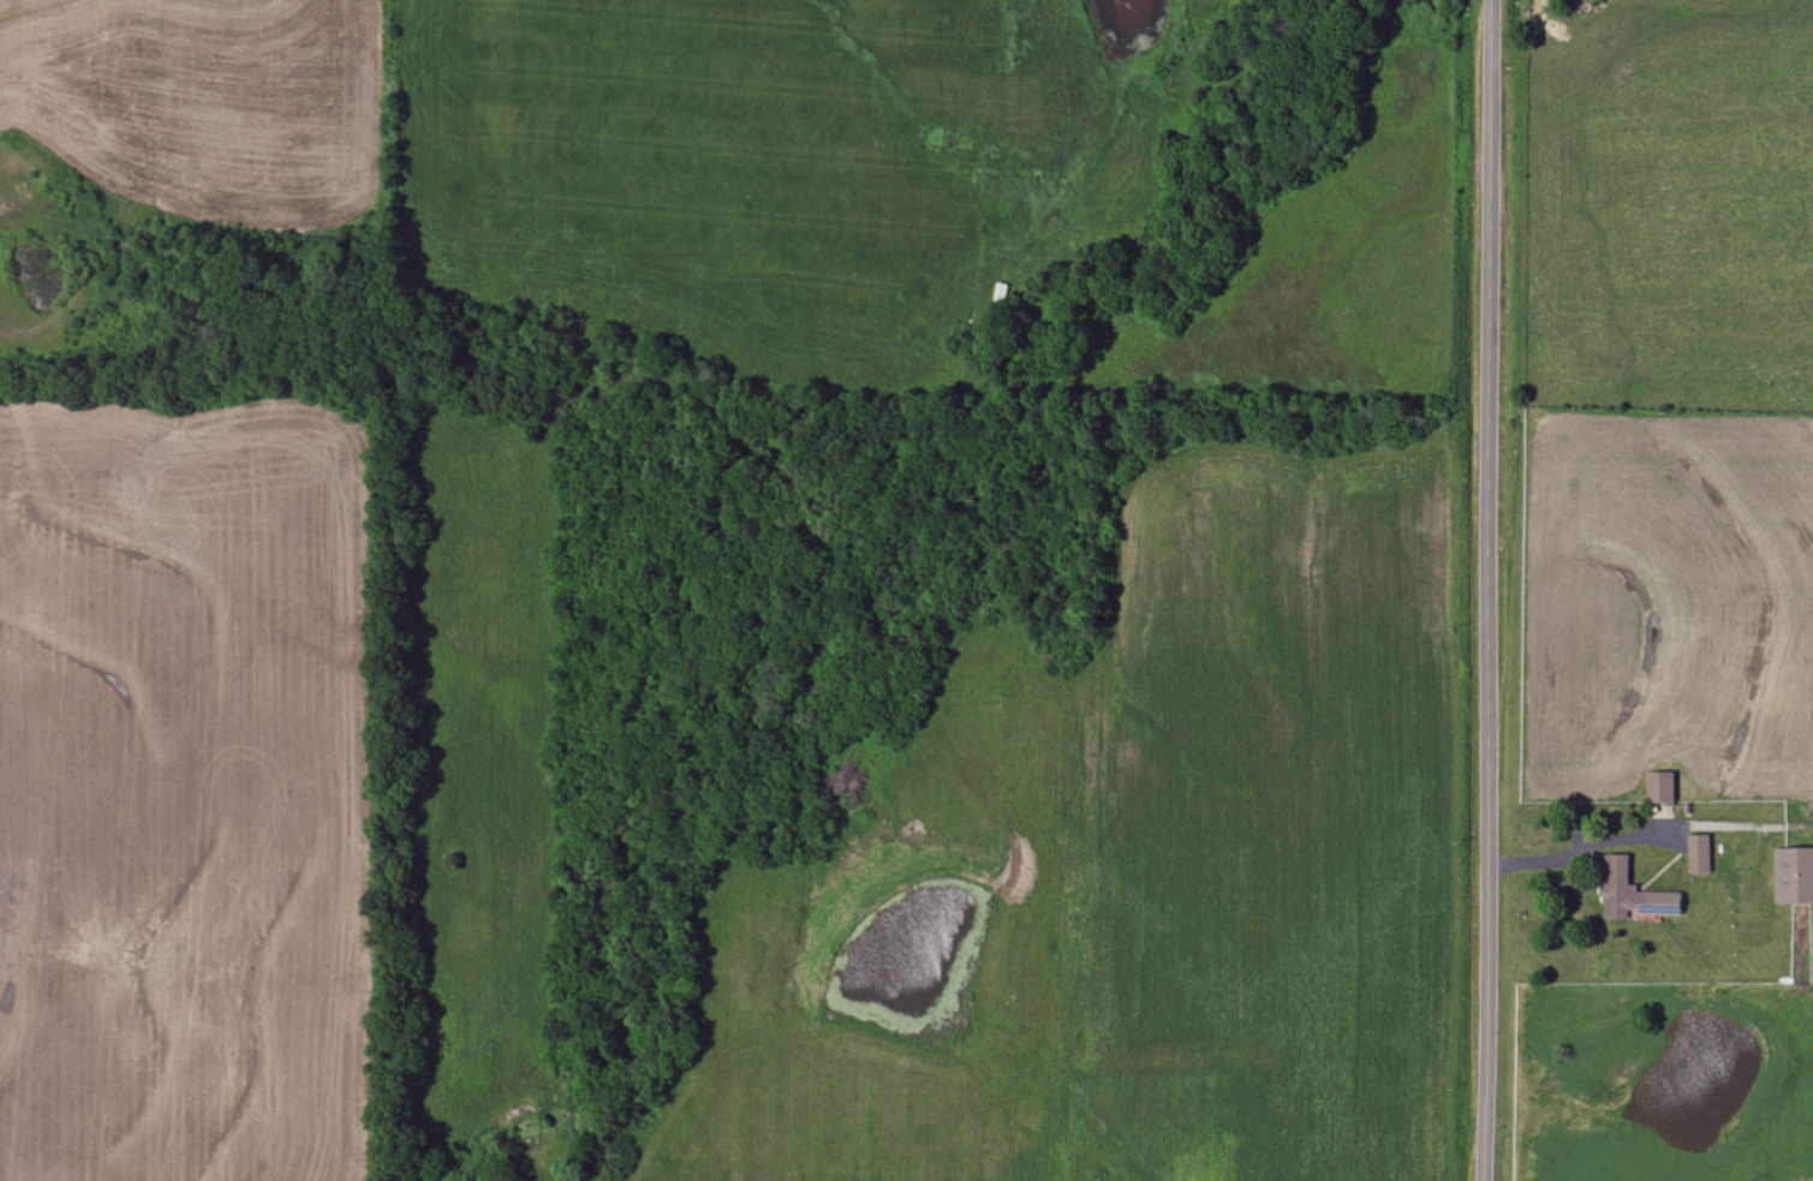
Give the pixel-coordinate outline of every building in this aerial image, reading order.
[(1674,771),(1648,771),(1648,809),(1663,809),(1663,815),(1674,815),(1674,771)] [(1689,834),(1689,874),(1710,874),(1710,834),(1689,834)] [(1775,847),(1775,903),(1812,903),(1812,847),(1775,847)] [(1629,890),(1630,853),(1603,853),(1602,916),(1667,918),(1668,890),(1629,890)]
